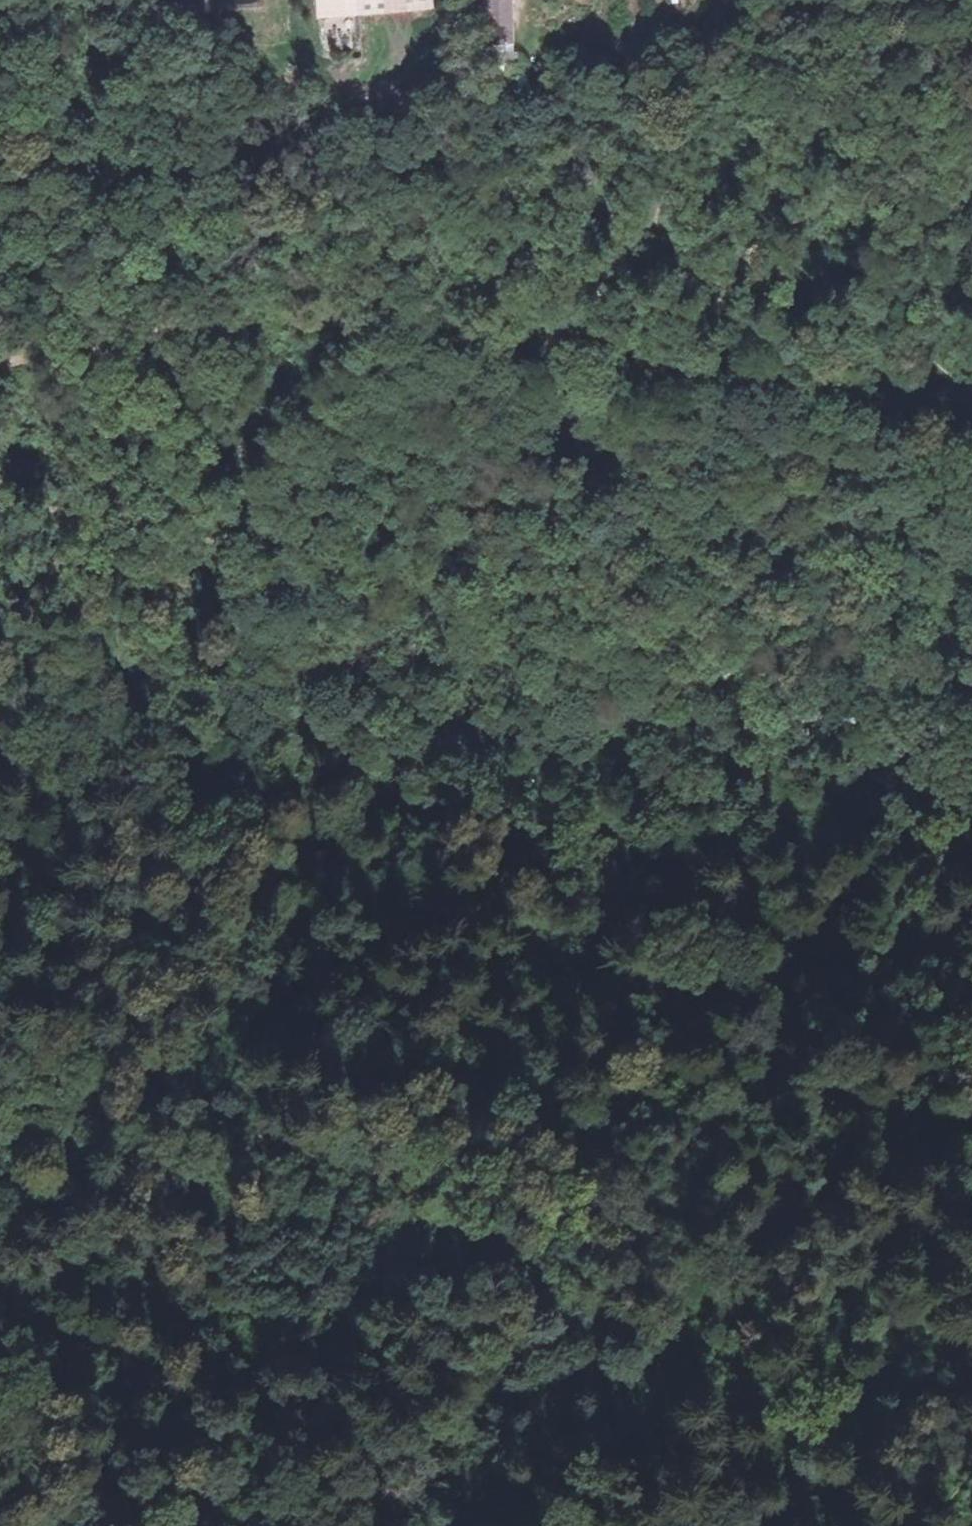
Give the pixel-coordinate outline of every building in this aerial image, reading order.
[(328,13),(433,3),(433,0),(327,0),(328,13)]
